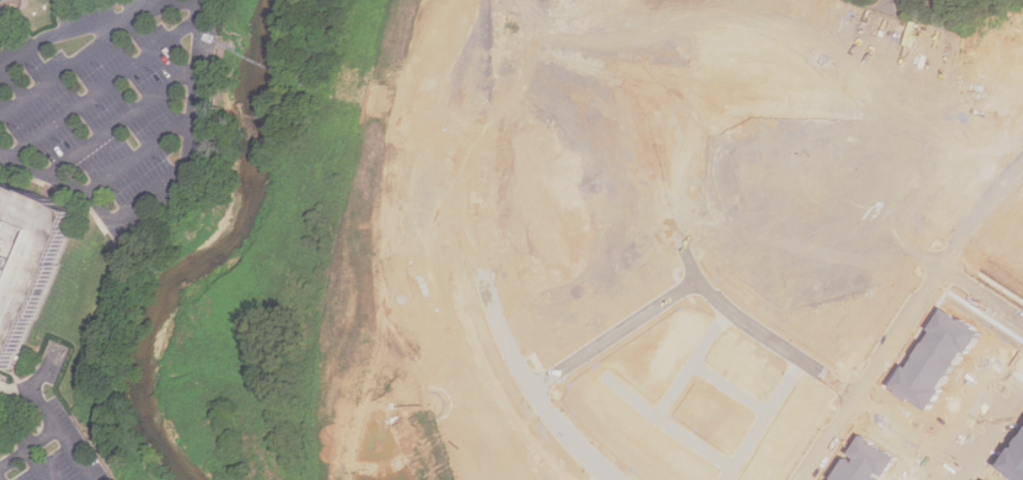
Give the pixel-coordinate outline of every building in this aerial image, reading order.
[(10,368),(72,207),(0,179),(0,364),(10,368)] [(930,411),(965,352),(969,354),(983,331),(944,308),(895,390),(930,411)] [(862,436),(851,457),(848,455),(834,479),(882,479),(883,478),(886,479),(899,456),(862,436)]
